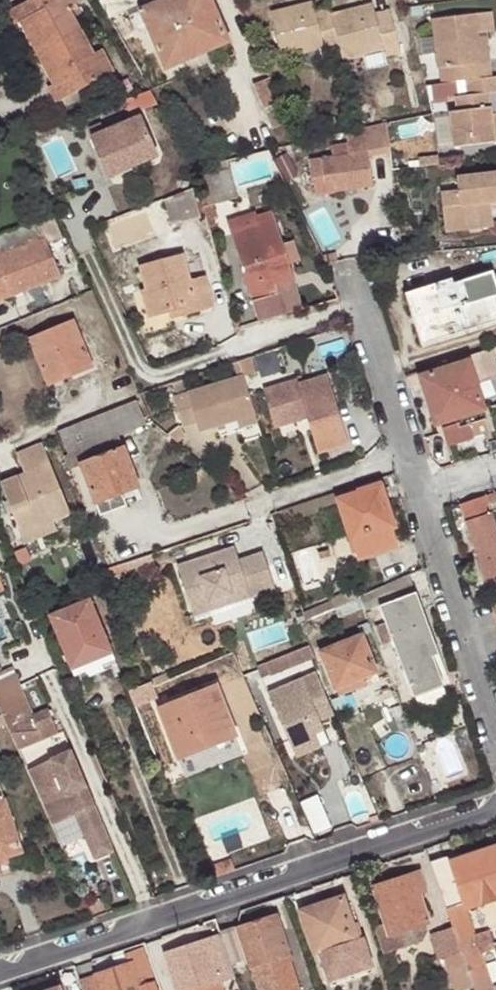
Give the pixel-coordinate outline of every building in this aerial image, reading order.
[(11,13),(18,25),(19,25),(24,22),(42,55),(85,33),(72,9),(77,6),(74,0),(33,0),(11,13)] [(109,19),(140,6),(138,0),(104,0),(99,2),(109,19)] [(131,17),(138,32),(149,28),(167,68),(228,43),(210,0),(169,0),(131,17)] [(341,51),(333,21),(318,24),(315,11),(313,3),(273,15),(285,57),(326,47),(327,52),(341,51)] [(333,21),(341,51),(344,57),(385,48),(388,57),(401,54),(393,21),(378,24),(376,14),(374,5),(332,16),(333,21)] [(329,7),(315,11),(318,24),(333,21),(332,16),(329,7)] [(378,24),(393,21),(390,10),(376,14),(378,24)] [(468,83),(492,80),(489,64),(482,65),(479,40),(478,36),(494,34),(492,14),(433,21),(439,71),(450,70),(452,85),(468,83)] [(24,22),(19,25),(54,87),(59,84),(42,55),(24,22)] [(95,54),(85,33),(42,55),(59,84),(54,87),(50,89),(57,102),(115,74),(103,50),(95,54)] [(482,65),(489,64),(486,39),(479,40),(482,65)] [(272,128),(292,121),(258,44),(240,53),(272,128)] [(468,83),(470,98),(458,99),(460,114),(452,115),(456,150),(495,144),(495,109),(490,109),(488,94),(495,94),(495,79),(493,80),(492,80),(468,83)] [(141,117),(93,138),(109,177),(157,157),(141,117)] [(310,160),(317,196),(375,188),(371,158),(393,153),(389,123),(346,132),(347,144),(333,146),(332,146),(333,157),(310,160)] [(203,177),(211,204),(239,197),(231,169),(203,177)] [(442,180),(448,232),(494,227),(493,213),(491,201),(495,201),(495,173),(442,180)] [(201,219),(195,189),(166,200),(173,226),(201,219)] [(204,207),(210,229),(218,227),(211,204),(204,207)] [(260,323),(287,314),(280,291),(275,284),(283,281),(293,278),(290,263),(301,260),(295,240),(283,244),(272,212),(257,218),(259,226),(232,234),(260,323)] [(41,221),(0,237),(0,323),(2,329),(72,300),(56,259),(41,221)] [(140,266),(146,289),(154,317),(168,313),(179,310),(181,316),(215,308),(206,276),(190,280),(183,255),(140,266)] [(412,293),(417,307),(409,309),(415,330),(423,328),(428,342),(495,321),(495,280),(495,275),(493,272),(455,284),(453,279),(412,293)] [(275,284),(280,291),(285,289),(283,281),(275,284)] [(154,317),(146,289),(140,292),(147,319),(154,317)] [(417,307),(412,293),(405,295),(409,309),(417,307)] [(170,319),(181,316),(179,310),(168,313),(170,319)] [(73,323),(32,340),(50,385),(92,367),(73,323)] [(423,328),(415,330),(420,345),(428,342),(423,328)] [(469,362),(474,379),(495,373),(495,365),(492,350),(468,357),(469,362)] [(420,378),(435,425),(444,423),(451,446),(472,439),(468,425),(486,419),(474,379),(469,362),(420,378)] [(296,379),(266,389),(277,427),(309,417),(321,452),(351,442),(329,375),(297,384),(296,379)] [(200,432),(237,421),(257,415),(244,377),(175,399),(182,420),(195,417),(200,432)] [(69,453),(118,436),(146,425),(136,402),(61,430),(69,453)] [(257,415),(237,421),(240,429),(259,423),(257,415)] [(64,455),(70,470),(82,466),(100,515),(126,505),(121,494),(137,488),(118,436),(69,453),(64,455)] [(20,463),(46,453),(42,443),(17,454),(20,463)] [(72,517),(46,453),(20,463),(24,474),(1,484),(20,532),(36,525),(39,531),(57,524),(72,517)] [(377,481),(336,494),(338,498),(378,485),(377,481)] [(378,485),(338,498),(350,541),(353,540),(355,548),(382,539),(380,531),(392,527),(378,485)] [(460,507),(485,579),(495,575),(495,528),(486,498),(460,507)] [(36,525),(20,532),(26,545),(60,531),(57,524),(39,531),(36,525)] [(178,567),(191,608),(230,594),(232,600),(249,594),(250,599),(275,590),(264,555),(240,562),(234,548),(178,567)] [(379,602),(415,586),(410,575),(374,591),(379,602)] [(415,593),(381,607),(413,696),(439,687),(427,653),(437,647),(415,593)] [(230,594),(191,608),(194,618),(250,599),(249,594),(232,600),(230,594)] [(89,598),(49,615),(71,669),(112,653),(89,598)] [(345,616),(364,608),(361,599),(343,607),(345,616)] [(311,619),(307,621),(302,623),(307,635),(316,632),(311,619)] [(360,637),(322,653),(335,687),(337,686),(340,695),(366,684),(363,678),(376,672),(360,637)] [(266,665),(270,676),(315,658),(311,647),(266,665)] [(262,679),(270,676),(266,665),(258,669),(262,679)] [(22,684),(14,667),(0,673),(0,694),(22,684)] [(325,695),(317,676),(268,695),(289,747),(314,737),(310,728),(319,725),(335,718),(325,695)] [(0,694),(0,707),(20,750),(62,731),(51,706),(35,713),(22,684),(0,694)] [(175,748),(179,759),(236,736),(216,687),(160,709),(175,748)] [(310,728),(314,737),(323,733),(319,725),(310,728)] [(314,737),(289,747),(294,761),(319,751),(314,737)] [(72,807),(91,852),(111,843),(69,743),(25,761),(49,817),(72,807)] [(175,748),(154,754),(164,779),(182,765),(179,759),(175,748)] [(24,855),(8,798),(3,799),(0,788),(0,862),(24,855)] [(475,934),(467,909),(495,898),(495,847),(450,861),(448,856),(431,861),(453,927),(457,939),(475,934)] [(419,871),(374,887),(390,934),(398,931),(405,947),(421,941),(424,934),(422,924),(427,922),(417,893),(425,891),(419,871)] [(363,936),(365,936),(350,893),(302,910),(317,952),(323,949),(333,977),(372,963),(363,936)] [(275,915),(221,933),(231,962),(245,957),(247,963),(270,956),(272,962),(290,955),(275,915)] [(453,927),(432,934),(439,959),(443,959),(454,989),(459,989),(473,985),(457,939),(453,927)] [(473,985),(474,989),(494,989),(482,952),(493,945),(490,938),(488,929),(475,934),(457,939),(473,985)] [(221,933),(164,952),(177,989),(221,989),(218,982),(235,976),(231,962),(221,933)] [(93,975),(98,989),(157,989),(145,957),(93,975)]
